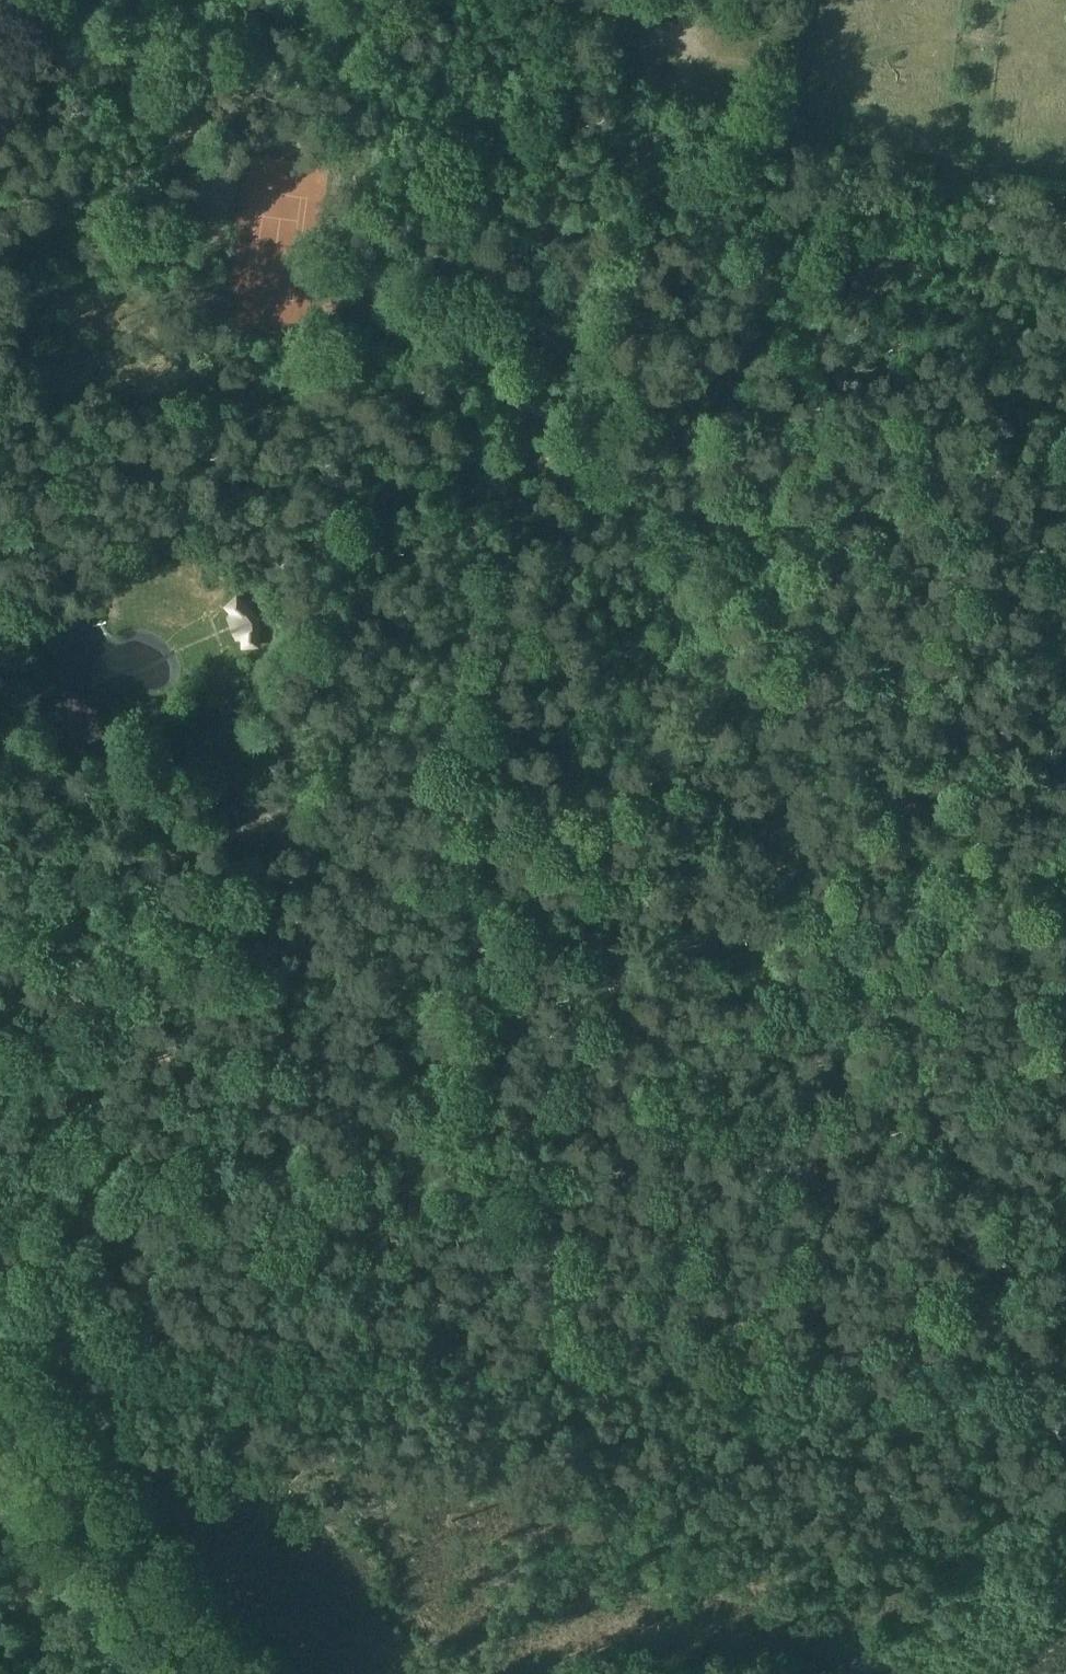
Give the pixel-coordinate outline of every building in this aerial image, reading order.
[(226,608),(230,613),(226,616),(235,637),(240,637),(240,646),(256,646),(256,614),(238,597),(226,608)]
